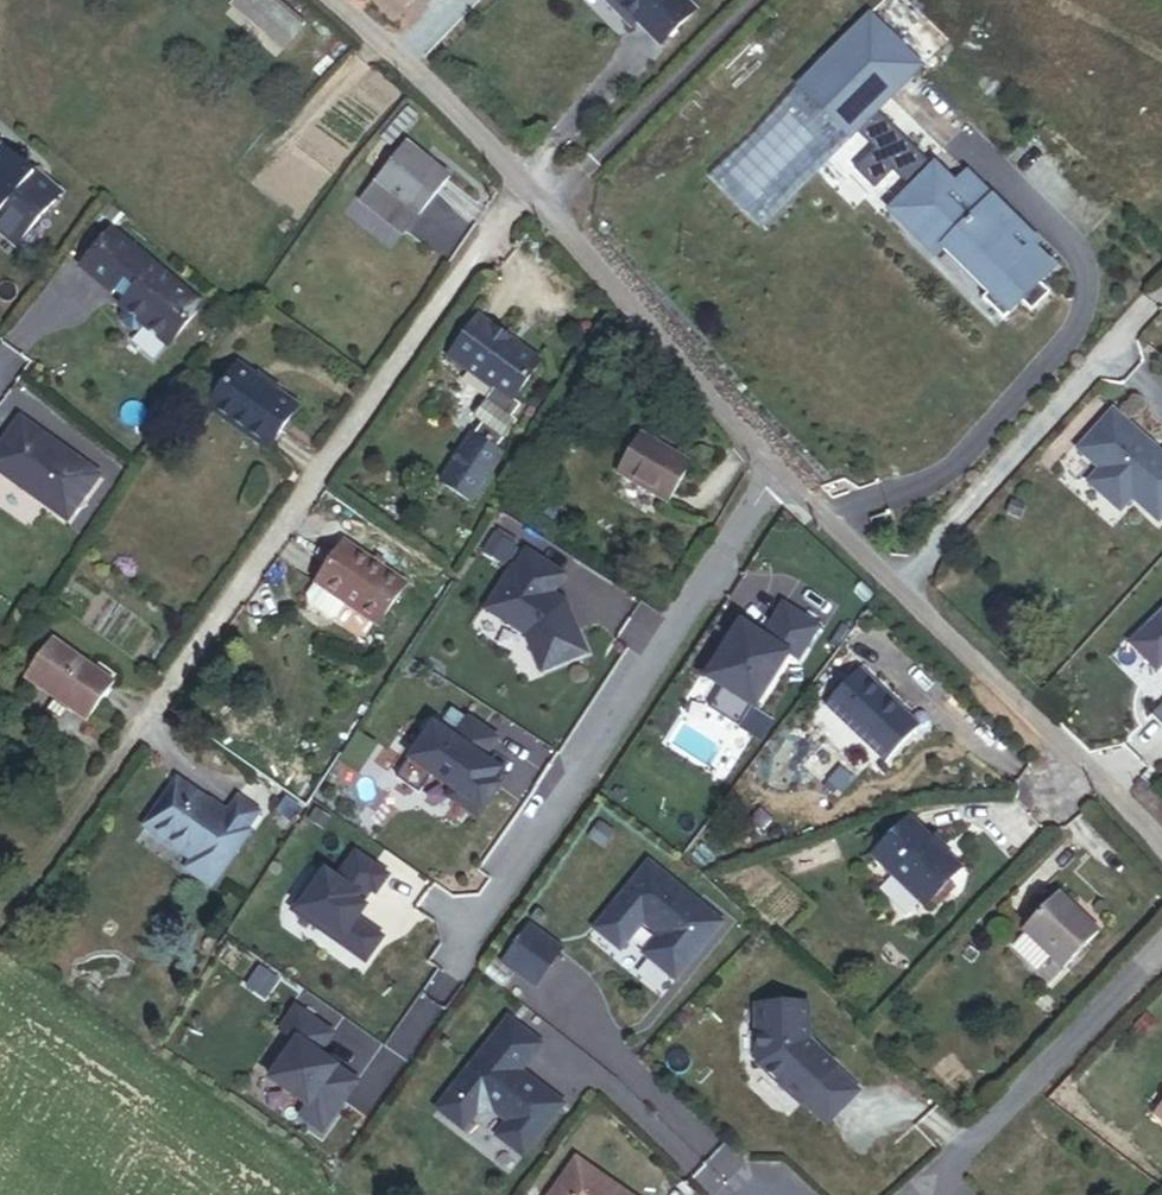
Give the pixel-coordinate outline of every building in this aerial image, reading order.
[(306,22),(282,0),(239,0),(233,7),(282,50),(306,22)] [(612,0),(607,0),(606,1),(614,9),(617,5),(612,0)] [(684,0),(612,0),(617,5),(614,9),(631,27),(636,21),(660,45),(694,10),(684,0)] [(921,66),(868,15),(797,88),(850,140),(856,133),(876,113),(921,66)] [(404,134),(421,117),(413,109),(396,126),(404,134)] [(932,167),(876,113),(856,133),(874,151),(855,171),(874,190),(893,171),(911,189),(932,167)] [(381,141),(393,152),(408,137),(404,134),(396,126),(381,141)] [(363,204),(404,238),(452,180),(411,146),(363,204)] [(2,148),(0,150),(0,234),(15,247),(61,195),(45,181),(43,184),(2,148)] [(1039,244),(992,198),(967,173),(955,185),(934,165),(932,167),(911,189),(909,191),(929,211),(909,232),(935,257),(943,249),(988,293),(979,302),(1000,323),(1019,304),(1029,314),(1048,295),(1037,285),(1054,268),(1034,248),(1039,244)] [(909,232),(929,211),(909,191),(889,212),(909,232)] [(149,325),(174,344),(206,303),(112,231),(83,268),(116,294),(118,292),(128,299),(123,305),(129,310),(125,316),(126,322),(138,332),(144,331),(149,325)] [(514,401),(541,363),(480,319),(449,361),(495,395),(510,406),(514,401)] [(210,412),(266,452),(297,408),(241,368),(210,412)] [(514,418),(522,407),(514,401),(510,406),(495,395),(479,418),(487,424),(477,438),(497,452),(518,422),(514,418)] [(1161,519),(1161,461),(1156,456),(1158,453),(1115,414),(1082,451),(1104,471),(1092,483),(1122,511),(1134,498),(1160,522),(1161,519)] [(20,415),(0,443),(0,473),(69,523),(104,475),(20,415)] [(439,486),(469,507),(505,458),(497,452),(477,438),(475,436),(439,486)] [(666,505),(688,467),(641,439),(619,477),(666,505)] [(376,631),(407,586),(345,542),(307,597),(308,605),(328,620),(337,618),(344,608),(376,631)] [(566,576),(528,550),(516,569),(513,567),(486,609),(527,636),(543,674),(589,655),(567,603),(561,606),(551,599),(554,595),(566,576)] [(728,636),(702,677),(723,691),(710,711),(738,729),(752,709),(755,710),(789,658),(798,664),(819,631),(784,608),(763,641),(757,637),(755,641),(738,630),(733,639),(728,636)] [(1151,632),(1161,643),(1161,620),(1151,632)] [(85,725),(113,685),(55,643),(26,683),(58,705),(53,712),(65,721),(70,714),(85,725)] [(918,728),(862,674),(865,671),(841,648),(815,683),(834,702),(827,709),(883,764),(918,728)] [(434,730),(397,784),(419,799),(432,780),(454,795),(449,802),(479,822),(500,791),(493,786),(500,776),(484,764),(498,743),(468,723),(454,744),(434,730)] [(184,873),(210,892),(264,816),(238,797),(225,815),(178,782),(143,831),(190,864),(184,873)] [(924,911),(962,872),(909,821),(871,860),(924,911)] [(323,876),(297,915),(322,932),(319,935),(368,968),(384,944),(359,927),(367,914),(358,908),(368,892),(378,899),(389,882),(356,859),(338,887),(323,876)] [(698,905),(649,864),(594,929),(620,950),(643,922),(655,933),(656,939),(643,954),(675,982),(722,925),(702,909),(701,910),(697,907),(698,905)] [(64,900),(73,888),(65,881),(56,893),(64,900)] [(1024,933),(1064,971),(1099,935),(1059,896),(1024,933)] [(529,927),(504,962),(534,984),(560,949),(529,927)] [(757,1008),(759,1066),(802,1106),(804,1104),(828,1126),(859,1094),(835,1071),(837,1069),(825,1058),(823,1060),(808,1045),(810,1043),(808,1006),(757,1008)] [(300,1016),(285,1039),(301,1050),(275,1088),(313,1114),(306,1125),(330,1141),(365,1090),(341,1074),(340,1077),(327,1068),(329,1066),(324,1062),(338,1042),(300,1016)] [(525,1073),(544,1047),(506,1017),(432,1113),(463,1135),(476,1119),(491,1117),(503,1126),(492,1138),(522,1162),(566,1106),(525,1073)] [(1152,1115),(1161,1122),(1161,1102),(1152,1115)] [(574,1157),(547,1194),(628,1194),(574,1157)]
